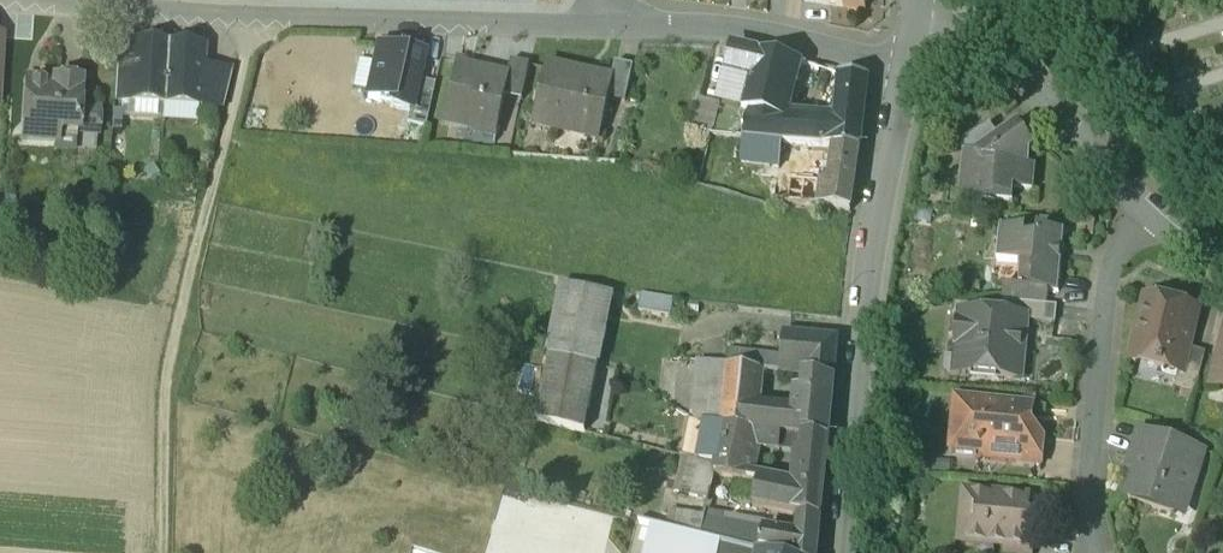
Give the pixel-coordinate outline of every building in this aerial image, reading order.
[(820,33),(871,38),(875,0),(824,0),(820,33)] [(763,82),(738,76),(724,133),(749,139),(763,82)] [(164,80),(129,78),(128,96),(125,136),(160,138),(164,80)] [(198,83),(164,80),(160,138),(195,140),(197,100),(198,83)] [(397,85),(374,80),(362,132),(385,137),(385,140),(404,145),(406,145),(413,113),(419,87),(397,83),(397,85)] [(819,95),(763,82),(749,139),(724,133),(716,165),(749,168),(785,171),(791,147),(800,111),(806,113),(812,113),(816,108),(819,95)] [(536,98),(517,94),(512,117),(514,118),(511,130),(528,134),(536,98)] [(128,96),(112,95),(110,135),(125,136),(128,96)] [(514,109),(450,96),(437,157),(462,163),(463,157),(504,166),(511,130),(514,118),(512,117),(514,109)] [(618,111),(554,96),(540,157),(565,163),(566,157),(607,166),(614,132),(617,119),(616,118),(618,111)] [(228,102),(197,100),(195,140),(219,142),(228,102)] [(870,106),(845,103),(840,151),(838,174),(840,174),(863,177),(870,106)] [(430,117),(413,113),(406,145),(404,145),(402,156),(420,160),(430,117)] [(77,117),(50,115),(50,121),(24,120),(21,176),(52,178),(53,167),(93,169),(95,147),(75,146),(77,117)] [(823,150),(791,147),(785,171),(823,174),(823,150)] [(840,151),(823,150),(823,174),(838,175),(838,174),(840,151)] [(994,157),(969,175),(968,185),(982,186),(1004,171),(994,157)] [(1004,171),(983,186),(982,186),(968,185),(966,214),(982,216),(981,230),(1018,233),(1019,220),(1039,222),(1041,199),(1034,199),(1035,184),(1039,181),(1023,158),(1004,171)] [(863,177),(840,174),(834,210),(826,209),(822,232),(830,233),(830,234),(855,237),(863,177)] [(1068,266),(1004,260),(1001,291),(1026,293),(1023,320),(1023,322),(1052,324),(1052,325),(1063,326),(1068,266)] [(568,305),(552,384),(555,384),(602,393),(618,314),(568,305)] [(1051,338),(1052,325),(1052,324),(1023,322),(1023,320),(1008,319),(1006,335),(1009,335),(1051,338)] [(1058,339),(1051,338),(1009,335),(1008,350),(1032,352),(1032,354),(1057,357),(1058,339)] [(1174,343),(1152,337),(1137,397),(1163,404),(1162,405),(1170,407),(1171,405),(1184,409),(1187,410),(1193,386),(1200,354),(1173,347),(1174,343)] [(1008,350),(969,346),(965,391),(968,391),(972,396),(971,406),(1026,411),(1032,354),(1032,352),(1008,350)] [(733,376),(732,391),(764,395),(814,401),(837,404),(842,367),(783,362),(782,380),(733,376)] [(602,393),(555,384),(542,447),(589,458),(597,418),(602,393)] [(714,448),(725,450),(732,391),(682,387),(679,428),(714,448)] [(725,450),(757,454),(760,432),(764,395),(732,391),(725,450)] [(835,423),(837,404),(814,401),(812,420),(835,423)] [(835,423),(812,420),(810,439),(808,460),(831,463),(835,423)] [(777,435),(760,432),(757,454),(760,454),(774,456),(777,435)] [(810,439),(777,435),(774,456),(808,460),(810,439)] [(1031,440),(1000,438),(994,442),(989,441),(989,437),(967,435),(965,457),(960,456),(958,485),(983,488),(983,485),(985,486),(995,479),(1019,481),(1050,483),(1051,474),(1043,464),(1032,463),(1029,459),(1031,440)] [(760,454),(757,454),(725,450),(714,448),(706,486),(721,489),(718,499),(745,504),(752,505),(752,504),(753,499),(758,470),(760,454)] [(774,456),(760,454),(758,470),(770,473),(806,473),(830,476),(831,463),(808,460),(774,456)] [(1210,491),(1145,470),(1134,506),(1143,509),(1134,537),(1180,552),(1187,530),(1196,533),(1210,491)] [(806,473),(805,490),(800,490),(798,512),(762,505),(757,530),(802,539),(823,543),(830,476),(806,473)] [(1050,483),(1019,481),(1018,490),(1024,497),(1048,499),(1050,483)] [(717,499),(706,540),(712,541),(710,552),(734,552),(735,546),(745,504),(718,499),(717,499)] [(995,527),(995,529),(970,527),(967,552),(1043,552),(1043,550),(1036,549),(1038,531),(995,527)] [(802,539),(800,552),(823,552),(823,543),(802,539)]
